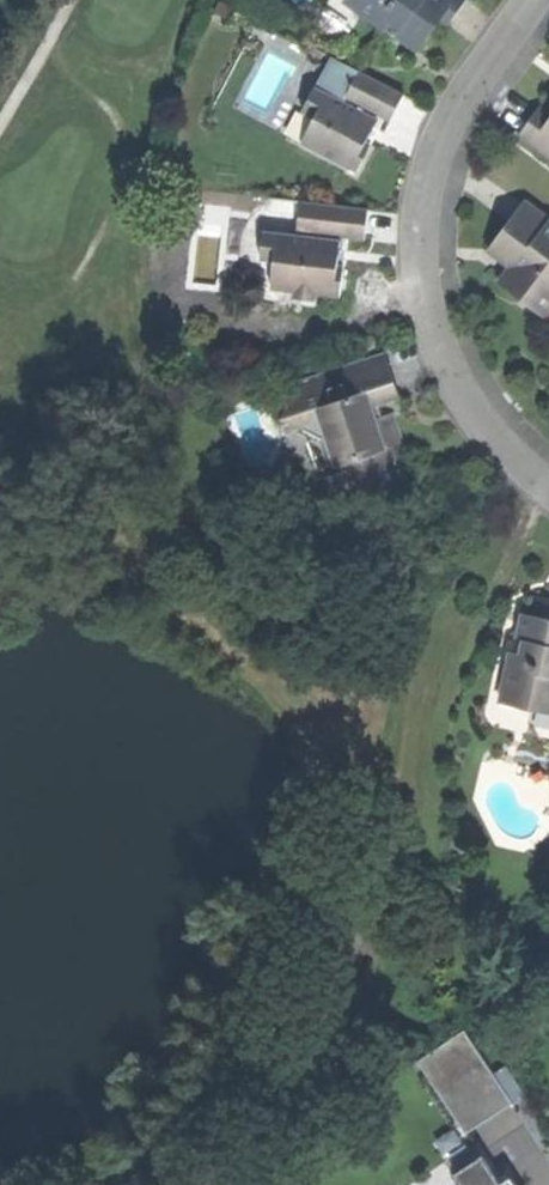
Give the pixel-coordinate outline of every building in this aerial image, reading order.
[(420,44),(438,20),(445,26),(454,14),(464,0),(350,0),(388,28),(395,19),(403,25),(400,29),(420,44)] [(338,58),(322,88),(345,100),(361,69),(338,58)] [(361,69),(345,100),(377,116),(379,112),(386,116),(392,119),(406,92),(361,69)] [(322,88),(318,86),(305,112),(315,118),(303,140),(359,169),(373,142),(368,139),(379,118),(377,116),(345,100),(322,88)] [(523,132),(548,152),(548,107),(544,104),(523,132)] [(379,130),(386,116),(379,112),(377,116),(379,118),(368,139),(373,142),(379,130)] [(277,197),(273,233),(299,236),(303,200),(277,197)] [(303,200),(299,236),(336,240),(337,233),(350,235),(368,237),(371,207),(303,200)] [(493,248),(514,263),(524,270),(510,289),(548,315),(548,314),(548,215),(528,200),(509,225),(493,248)] [(273,233),(267,232),(264,256),(279,257),(276,284),(298,287),(297,295),(318,297),(319,289),(344,292),(347,264),(339,263),(341,240),(336,240),(299,236),(273,233)] [(349,251),(350,235),(337,233),(336,240),(341,240),(339,263),(347,264),(349,251)] [(501,282),(510,289),(524,270),(514,263),(501,282)] [(387,350),(339,366),(342,376),(328,381),(325,371),(302,379),(285,415),(324,434),(338,476),(331,478),(337,494),(342,492),(346,502),(404,482),(398,464),(407,442),(397,411),(381,417),(379,410),(377,404),(403,396),(387,350)] [(339,366),(325,371),(328,381),(342,376),(339,366)] [(530,612),(522,646),(528,647),(526,656),(518,654),(508,700),(545,708),(547,701),(548,701),(548,616),(530,612)] [(419,1054),(452,1106),(501,1074),(467,1022),(419,1054)] [(514,1095),(501,1074),(452,1106),(466,1127),(514,1095)] [(483,1150),(454,1168),(465,1184),(505,1184),(483,1150)]
